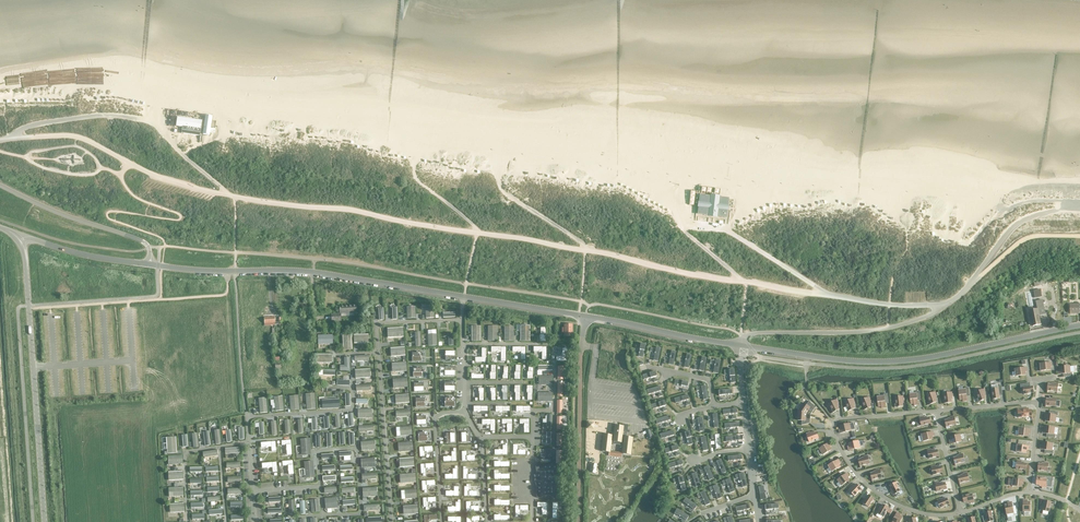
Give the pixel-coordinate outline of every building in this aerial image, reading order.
[(203,135),(210,135),(210,133),(215,133),(215,131),(210,130),(212,117),(206,116),(205,123),(202,122),(202,121),(180,118),(179,127),(183,127),(182,130),(192,132),(196,132),(198,133),(200,133),(200,132),(202,132),(203,132),(203,135)] [(698,207),(698,214),(708,215),(709,213),(713,214),(713,216),(717,217),(717,216),(726,217),(726,210),(727,210),(728,206),(727,206),(727,199),(719,199),(719,197),(710,196),(710,199),(702,199),(702,208),(698,207)] [(1037,309),(1030,311),(1031,316),(1033,326),(1041,325),(1039,316),(1045,315),(1042,300),(1036,301),(1037,309)] [(1079,313),(1079,304),(1070,305),(1070,314),(1077,314),(1077,313),(1079,313)] [(415,306),(406,307),(407,318),(415,318),(415,306)] [(434,306),(425,306),(425,318),(434,318),(434,306)] [(279,325),(281,324),(281,318),(278,318),(278,317),(269,318),(269,317),(264,318),(264,324),(269,323),(269,325),(271,325),(271,323),(275,323),(275,325),(279,325)] [(564,336),(572,336),(572,325),(564,325),(564,329),(562,329),(562,333),(564,333),(564,336)] [(530,326),(521,326),(521,341),(529,341),(530,326)] [(403,327),(391,328),(391,337),(403,337),(403,327)] [(480,328),(472,329),(472,341),(480,341),(480,328)] [(497,329),(488,329),(488,341),(497,341),(497,329)] [(513,329),(504,329),(504,341),(513,341),(513,329)] [(351,334),(342,335),(343,347),(351,346),(351,334)] [(368,334),(353,334),(353,335),(353,338),(354,343),(368,343),(368,334)] [(428,334),(428,346),(436,345),(436,334),(428,334)] [(332,335),(320,335),(321,344),(333,343),(332,335)] [(405,347),(393,348),(393,356),(405,355),(405,347)] [(501,347),(491,347),(491,353),(497,353),(499,353),(501,353),(501,361),(506,361),(506,347),(501,347)] [(542,352),(542,360),(546,360),(546,347),(542,347),(533,347),(533,352),(539,352),(541,352),(542,352)] [(487,358),(486,348),(482,349),(482,354),(481,354),(481,356),(482,356),(482,358),(475,358),(475,362),(487,362),(487,358)] [(521,348),(512,348),(512,352),(518,352),(520,352),(521,352),(521,360),(525,360),(525,348),(521,348)] [(562,357),(556,357),(556,361),(567,362),(567,357),(567,349),(562,349),(562,353),(562,355),(562,357)] [(455,351),(445,351),(445,360),(455,360),(455,351)] [(421,352),(412,352),(412,362),(421,362),(421,352)] [(331,354),(319,354),(319,363),(331,363),(331,354)] [(344,365),(340,366),(340,371),(350,371),(349,357),(344,358),(344,365)] [(406,362),(394,363),(395,371),(407,371),(406,362)] [(1052,367),(1051,363),(1040,364),(1040,371),(1051,370),(1050,367),(1052,367)] [(1070,373),(1070,366),(1060,367),(1060,370),(1058,370),(1059,375),(1065,374),(1065,377),(1072,377),(1072,373),(1070,373)] [(454,367),(445,367),(445,376),(454,376),(454,367)] [(422,368),(413,368),(413,377),(422,377),(422,368)] [(1026,368),(1015,369),(1015,372),(1012,373),(1013,376),(1016,376),(1026,375),(1025,372),(1027,372),(1026,368)] [(367,369),(355,370),(355,378),(367,378),(367,369)] [(657,376),(655,372),(642,375),(644,380),(647,379),(648,379),(650,378),(657,376)] [(552,376),(539,376),(539,384),(552,384),(552,376)] [(407,378),(395,379),(396,388),(408,387),(407,378)] [(454,382),(444,382),(445,391),(455,391),(454,382)] [(423,383),(414,383),(414,392),(423,392),(423,383)] [(1028,383),(1020,384),(1021,389),(1023,388),(1024,395),(1034,393),(1033,386),(1030,387),(1030,384),(1028,384),(1028,383)] [(1047,391),(1057,392),(1058,383),(1054,383),(1054,385),(1048,384),(1047,391)] [(991,385),(992,389),(991,390),(993,399),(1000,399),(999,394),(1002,394),(1001,386),(998,386),(998,385),(991,385)] [(654,393),(661,391),(660,386),(647,390),(648,395),(653,393),(654,393)] [(962,387),(959,387),(959,390),(958,390),(960,400),(963,400),(963,402),(967,401),(966,395),(969,395),(969,388),(965,388),(965,389),(963,390),(962,387)] [(976,399),(978,402),(986,399),(984,394),(985,393),(984,389),(976,392),(978,399),(976,399)] [(914,394),(913,391),(910,391),(910,394),(909,394),(911,404),(914,404),(914,406),(918,405),(917,399),(921,399),(920,392),(916,392),(916,394),(914,394)] [(935,392),(927,395),(930,404),(937,402),(935,397),(936,396),(935,392)] [(952,392),(944,394),(945,404),(952,403),(951,397),(953,396),(952,392)] [(552,393),(538,393),(538,402),(552,401),(552,393)] [(408,394),(397,395),(397,403),(409,402),(408,394)] [(889,403),(888,394),(883,394),(884,396),(877,397),(878,407),(881,407),(881,409),(886,408),(885,404),(889,403)] [(689,399),(687,395),(674,399),(675,403),(681,402),(682,402),(682,401),(689,399)] [(903,407),(902,401),(904,401),(904,396),(895,397),(896,404),(894,404),(895,407),(894,407),(894,408),(903,407)] [(298,397),(289,398),(290,410),(299,409),(298,397)] [(315,397),(305,397),(306,409),(315,409),(315,397)] [(861,400),(865,410),(871,407),(869,402),(871,401),(869,397),(861,400)] [(282,398),(274,399),(275,411),(283,410),(282,398)] [(424,398),(415,398),(416,408),(425,407),(424,398)] [(454,398),(445,398),(445,407),(452,407),(454,407),(454,398)] [(1045,406),(1055,407),(1056,398),(1052,398),(1052,400),(1046,399),(1045,406)] [(338,399),(324,400),(325,409),(339,408),(338,399)] [(845,402),(849,411),(855,409),(853,403),(855,403),(853,399),(845,402)] [(266,400),(258,401),(259,413),(267,412),(266,400)] [(829,404),(833,413),(839,410),(837,404),(838,404),(836,400),(829,404)] [(666,406),(664,401),(651,405),(653,409),(656,409),(657,409),(657,408),(660,407),(660,408),(666,406)] [(798,411),(804,413),(806,409),(809,410),(810,409),(813,411),(815,408),(809,401),(807,405),(803,403),(798,411)] [(1032,417),(1031,410),(1028,410),(1028,408),(1017,409),(1018,418),(1032,417)] [(369,409),(357,409),(358,418),(370,418),(369,409)] [(804,413),(798,411),(798,421),(802,421),(801,425),(810,424),(810,419),(806,419),(807,418),(803,418),(804,413)] [(1046,419),(1045,421),(1055,423),(1055,422),(1058,422),(1059,419),(1056,418),(1056,416),(1058,416),(1058,412),(1051,412),(1051,415),(1044,414),(1044,418),(1046,419)] [(347,415),(344,415),(345,419),(348,419),(348,426),(353,426),(352,413),(348,414),(347,414),(347,415)] [(419,416),(416,416),(417,426),(426,425),(425,416),(419,416)] [(670,420),(668,416),(655,420),(657,424),(662,423),(663,423),(663,422),(670,420)] [(945,421),(947,429),(950,428),(949,426),(956,425),(954,416),(950,417),(950,419),(945,421)] [(920,420),(916,421),(917,427),(921,426),(931,424),(929,417),(924,419),(923,417),(919,418),(920,420)] [(311,419),(308,419),(308,423),(311,423),(312,431),(316,430),(316,418),(311,418),(311,419)] [(490,420),(482,420),(482,425),(487,425),(489,425),(490,425),(490,431),(492,431),(495,431),(495,420),(490,420)] [(512,420),(502,420),(502,424),(507,424),(507,425),(507,427),(507,433),(512,433),(512,424),(512,420)] [(529,420),(519,420),(519,424),(524,424),(524,426),(524,428),(524,433),(529,433),(529,424),(529,420)] [(840,429),(839,429),(840,434),(855,430),(853,423),(840,426),(840,429)] [(613,445),(615,444),(617,444),(620,446),(623,447),(622,452),(622,454),(630,455),(632,438),(626,437),(627,430),(628,425),(622,424),(622,426),(615,426),(614,436),(609,435),(603,435),(601,452),(610,453),(610,451),(610,446),(613,445)] [(411,426),(400,427),(400,436),(412,435),(411,426)] [(1043,429),(1042,433),(1048,434),(1048,437),(1055,438),(1055,435),(1057,435),(1057,432),(1058,429),(1055,428),(1045,426),(1044,429),(1043,429)] [(1031,430),(1019,429),(1019,431),(1016,431),(1015,435),(1018,435),(1018,436),(1028,437),(1028,434),(1030,434),(1031,430)] [(674,435),(673,431),(660,434),(661,439),(666,437),(666,438),(667,437),(674,435)] [(693,444),(689,431),(685,432),(686,439),(687,438),(688,441),(687,441),(688,442),(689,445),(693,444)] [(427,432),(418,433),(418,442),(427,441),(427,432)] [(810,432),(806,434),(809,442),(815,440),(816,441),(819,440),(816,432),(811,434),(810,432)] [(921,435),(923,442),(933,439),(932,436),(934,436),(933,432),(921,435)] [(470,433),(461,433),(462,443),(470,442),(470,433)] [(455,434),(446,434),(446,443),(455,443),(455,434)] [(949,440),(950,445),(951,444),(962,442),(961,439),(964,438),(963,435),(960,435),(950,437),(951,440),(949,440)] [(166,437),(167,453),(176,453),(176,437),(166,437)] [(309,438),(300,439),(301,455),(311,455),(309,438)] [(291,440),(281,441),(282,446),(286,445),(287,455),(292,454),(291,445),(291,440)] [(275,441),(261,443),(261,448),(271,447),(271,452),(276,451),(275,441)] [(374,441),(360,442),(361,450),(375,449),(374,441)] [(849,451),(860,448),(860,446),(863,446),(862,441),(859,442),(859,441),(849,443),(849,446),(848,447),(849,451)] [(412,442),(400,443),(401,452),(413,451),(412,442)] [(829,443),(827,444),(819,449),(819,450),(817,451),(817,452),(819,456),(820,456),(822,455),(823,455),(831,450),(830,447),(831,447),(829,443)] [(1043,443),(1043,444),(1042,446),(1041,445),(1040,450),(1046,450),(1046,454),(1053,454),(1054,451),(1052,450),(1053,444),(1043,443)] [(498,450),(495,450),(495,455),(502,455),(507,455),(507,445),(502,445),(502,450),(501,450),(501,449),(498,449),(498,450)] [(518,445),(513,445),(513,455),(518,455),(525,455),(525,450),(521,450),(519,450),(518,450),(518,445)] [(678,450),(677,445),(664,449),(666,454),(668,453),(669,453),(670,453),(669,453),(672,452),(678,450)] [(1028,451),(1029,446),(1017,445),(1016,452),(1026,453),(1026,450),(1028,451)] [(432,447),(419,447),(419,452),(420,457),(422,457),(424,457),(424,452),(426,451),(426,452),(428,452),(428,451),(432,451),(432,447)] [(540,454),(540,460),(550,460),(551,449),(545,449),(545,454),(540,454)] [(931,449),(927,450),(929,459),(939,457),(937,450),(931,451),(931,449)] [(447,457),(443,457),(443,461),(451,461),(456,461),(456,452),(451,452),(451,457),(449,457),(449,456),(447,456),(447,457)] [(466,452),(461,452),(462,461),(467,461),(475,460),(474,456),(470,456),(470,455),(468,455),(468,456),(466,456),(466,452)] [(953,458),(955,465),(965,462),(963,454),(959,455),(959,457),(953,458)] [(182,455),(170,456),(170,464),(182,464),(182,455)] [(864,458),(858,460),(860,466),(870,464),(868,456),(863,457),(864,458)] [(373,458),(361,459),(361,468),(373,467),(373,458)] [(413,458),(401,458),(402,467),(414,466),(413,458)] [(726,472),(721,459),(716,461),(719,468),(719,469),(720,469),(722,474),(726,472)] [(683,465),(681,460),(667,464),(669,469),(675,467),(676,467),(683,465)] [(831,460),(825,464),(828,469),(827,470),(829,473),(831,471),(832,472),(840,467),(839,464),(840,463),(838,460),(833,463),(831,460)] [(1026,470),(1027,464),(1021,463),(1021,461),(1017,460),(1016,469),(1026,470)] [(292,461),(282,462),(282,466),(288,466),(289,475),(294,474),(293,465),(292,461)] [(313,461),(304,462),(305,478),(314,477),(313,461)] [(276,462),(262,464),(262,468),(272,467),(273,472),(277,472),(276,462)] [(1048,472),(1049,463),(1045,462),(1044,464),(1038,464),(1038,470),(1048,472)] [(433,464),(420,465),(420,469),(421,474),(423,474),(425,474),(425,469),(427,469),(429,469),(433,468),(433,464)] [(556,496),(556,466),(556,465),(555,465),(554,465),(554,466),(552,466),(552,465),(551,465),(548,466),(545,466),(542,465),(540,464),(539,464),(537,465),(536,467),(536,469),(537,471),(537,473),(536,475),(536,477),(537,477),(538,478),(538,482),(537,483),(536,484),(536,485),(537,487),(538,490),(537,492),(537,495),(537,496),(538,497),(539,498),(540,498),(541,497),(542,496),(556,496)] [(714,479),(708,466),(704,468),(707,474),(706,474),(707,475),(709,480),(714,479)] [(935,466),(931,467),(933,475),(943,473),(941,466),(935,468),(935,466)] [(449,475),(445,475),(445,479),(453,479),(457,479),(457,469),(455,469),(453,469),(453,475),(451,475),(451,474),(449,474),(449,475)] [(466,469),(463,469),(463,479),(468,479),(475,479),(475,475),(472,475),(472,474),(470,474),(470,475),(468,475),(468,469),(466,469)] [(872,480),(882,478),(880,472),(880,469),(876,470),(876,472),(870,474),(872,480)] [(183,472),(171,472),(171,480),(183,480),(183,472)] [(700,486),(696,473),(692,474),(694,481),(693,481),(694,482),(696,487),(700,486)] [(747,486),(743,473),(738,474),(740,481),(740,482),(741,482),(742,488),(747,486)] [(840,474),(834,478),(836,482),(838,481),(839,483),(837,484),(839,487),(841,486),(842,486),(850,480),(848,478),(849,477),(847,473),(842,477),(840,474)] [(958,477),(959,484),(969,481),(967,473),(963,474),(963,476),(958,477)] [(415,474),(403,474),(404,483),(416,482),(415,474)] [(686,490),(682,477),(678,478),(680,485),(679,485),(680,486),(681,491),(686,490)] [(1037,478),(1036,485),(1042,486),(1042,487),(1046,488),(1046,486),(1051,487),(1052,481),(1047,480),(1047,479),(1037,478)] [(730,479),(725,480),(728,487),(727,487),(728,488),(730,493),(734,492),(730,479)] [(1009,479),(1008,485),(1012,486),(1022,487),(1022,485),(1024,485),(1025,481),(1013,479),(1009,479)] [(434,481),(421,481),(422,486),(422,491),(424,491),(426,491),(426,486),(428,485),(428,486),(430,486),(430,485),(434,485),(434,481)] [(944,492),(947,491),(945,483),(939,484),(939,482),(935,483),(937,492),(943,490),(944,492)] [(891,492),(893,496),(900,492),(896,483),(890,486),(892,491),(891,492)] [(851,487),(848,490),(854,496),(861,489),(856,484),(852,489),(851,487)] [(722,498),(717,485),(713,487),(715,493),(715,494),(717,500),(722,498)] [(449,491),(446,491),(446,496),(454,496),(458,496),(458,487),(455,487),(454,487),(454,491),(452,491),(449,491)] [(466,487),(464,487),(464,496),(469,496),(477,496),(477,492),(473,492),(473,491),(471,491),(471,492),(469,492),(469,487),(466,487)] [(183,488),(171,488),(171,497),(183,496),(183,488)] [(374,488),(362,488),(363,497),(375,496),(374,488)] [(416,490),(404,491),(405,499),(416,498),(416,490)] [(710,504),(704,491),(700,493),(703,500),(703,501),(705,506),(710,504)] [(962,496),(964,503),(970,501),(970,503),(974,502),(972,494),(962,496)] [(864,499),(861,502),(868,507),(874,499),(869,495),(865,500),(864,499)] [(337,498),(327,499),(328,509),(338,508),(337,498)] [(435,498),(423,498),(423,503),(423,508),(425,508),(428,507),(427,502),(429,502),(430,503),(432,503),(431,502),(435,502),(435,498)] [(697,506),(685,498),(683,502),(687,505),(688,506),(694,510),(697,506)] [(941,501),(941,499),(937,500),(940,508),(949,505),(947,498),(941,501)] [(318,500),(310,500),(311,512),(319,512),(318,500)] [(1041,506),(1040,510),(1043,511),(1042,514),(1048,515),(1048,512),(1049,512),(1051,502),(1044,501),(1043,507),(1041,506)] [(471,502),(466,502),(466,511),(471,511),(479,511),(479,506),(475,507),(475,506),(473,506),(473,507),(471,507),(471,502)] [(1008,504),(1005,505),(1007,515),(1008,518),(1011,517),(1011,514),(1013,514),(1013,515),(1017,515),(1016,508),(1013,508),(1012,502),(1007,503),(1008,504)] [(184,503),(172,504),(172,513),(184,512),(184,503)] [(451,507),(448,507),(448,512),(455,512),(460,512),(460,503),(457,503),(455,503),(455,507),(454,507),(451,507)] [(547,503),(537,503),(537,507),(542,507),(542,509),(541,509),(541,511),(542,511),(542,515),(547,515),(547,507),(547,503)] [(417,505),(405,506),(406,515),(418,514),(417,505)] [(528,506),(515,505),(515,515),(518,515),(520,515),(520,510),(522,510),(522,511),(524,511),(524,510),(528,510),(528,506)] [(878,509),(876,513),(884,517),(889,508),(883,505),(880,510),(878,509)] [(689,516),(676,509),(674,513),(679,516),(680,517),(686,520),(689,516)] [(983,521),(990,521),(993,521),(991,511),(984,513),(986,517),(982,518),(983,521)] [(893,521),(900,521),(903,517),(900,516),(901,514),(897,512),(893,521)]
